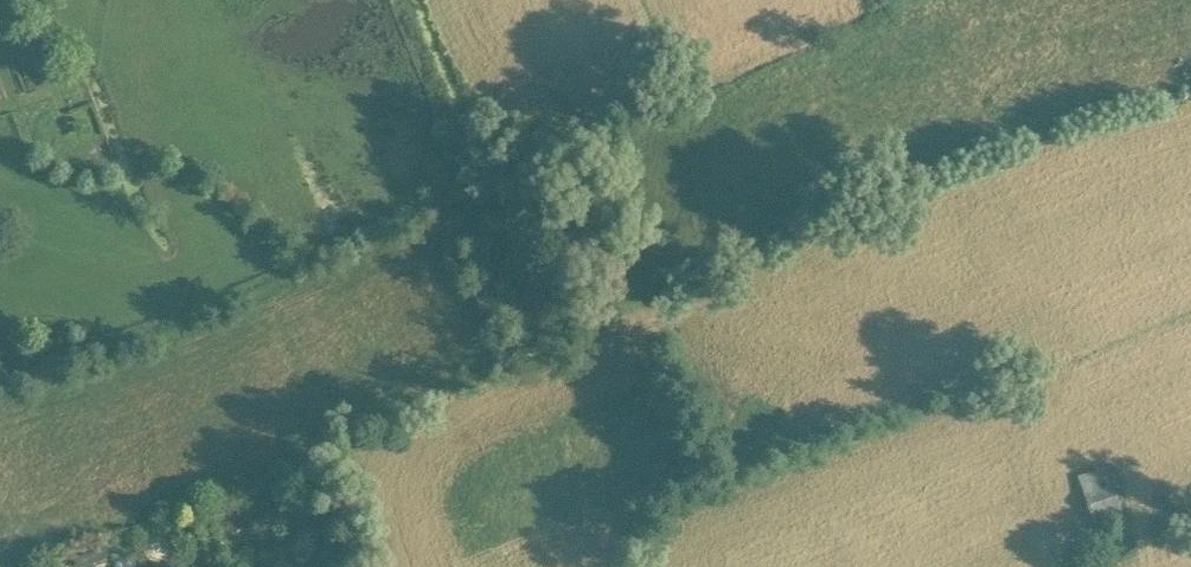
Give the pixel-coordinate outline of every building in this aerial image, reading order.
[(1107,465),(1078,475),(1098,538),(1128,528),(1107,465)]
